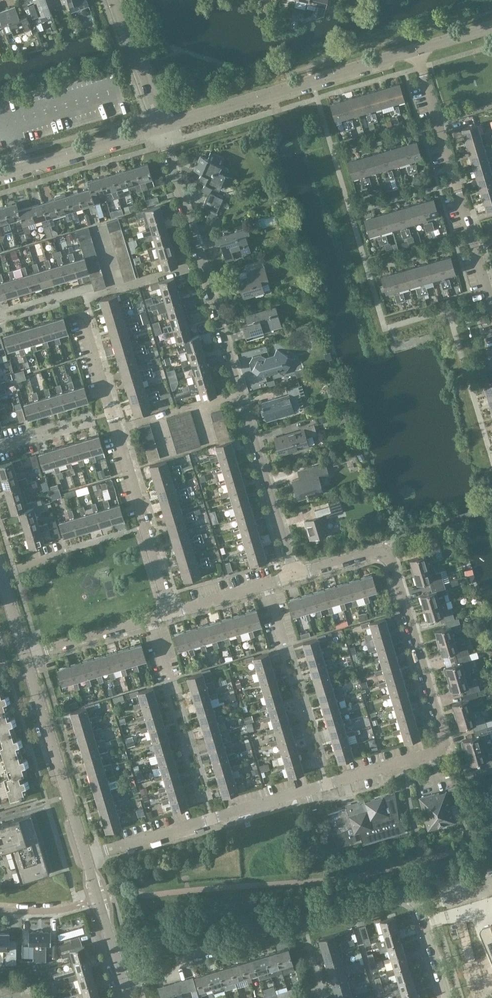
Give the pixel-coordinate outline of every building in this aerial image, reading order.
[(1,24),(2,27),(4,34),(12,31),(13,35),(16,34),(30,28),(32,33),(37,31),(35,24),(27,1),(26,0),(20,0),(25,15),(19,18),(1,24)] [(27,1),(35,24),(43,21),(44,15),(51,13),(49,8),(46,0),(30,0),(27,1)] [(49,8),(61,4),(64,12),(70,9),(69,7),(66,0),(46,0),(49,8)] [(69,7),(74,5),(75,9),(88,4),(87,0),(66,0),(69,7)] [(2,27),(1,24),(19,18),(15,5),(7,8),(0,11),(0,27),(2,27)] [(399,83),(387,87),(392,103),(404,100),(399,83)] [(387,87),(375,90),(380,107),(392,103),(387,87)] [(369,110),(380,107),(375,90),(364,93),(369,110)] [(364,93),(353,97),(357,113),(369,110),(364,93)] [(353,97),(341,100),(346,117),(357,113),(353,97)] [(334,120),(346,117),(341,100),(329,104),(334,120)] [(462,128),(466,140),(480,136),(479,133),(476,124),(462,128)] [(466,140),(469,152),(483,148),(483,146),(480,138),(489,135),(487,131),(479,133),(480,136),(466,140)] [(416,141),(404,145),(409,161),(421,158),(416,141)] [(473,164),(487,160),(486,157),(484,150),(491,148),(491,147),(491,143),(483,146),(483,148),(469,152),(473,164)] [(404,145),(393,148),(397,165),(409,161),(404,145)] [(386,168),(397,165),(393,148),(381,151),(386,168)] [(374,171),(386,168),(381,151),(370,155),(374,171)] [(197,180),(228,168),(221,165),(224,158),(210,152),(207,159),(200,156),(193,170),(200,173),(197,180)] [(370,155),(358,158),(363,175),(374,171),(370,155)] [(476,176),(491,171),(490,170),(488,162),(491,161),(491,156),(486,157),(487,160),(473,164),(476,176)] [(351,178),(363,175),(358,158),(346,161),(351,178)] [(135,166),(142,189),(147,188),(145,179),(151,177),(147,162),(135,166)] [(136,191),(142,189),(135,166),(123,170),(127,184),(128,187),(134,185),(136,191)] [(225,175),(228,168),(197,180),(202,182),(203,185),(200,190),(208,193),(202,207),(210,211),(209,213),(215,215),(216,213),(219,214),(221,210),(217,209),(223,197),(216,194),(215,195),(210,193),(210,191),(212,186),(218,189),(221,182),(228,185),(231,177),(225,175)] [(479,188),(491,184),(491,176),(491,174),(491,169),(490,170),(491,171),(476,176),(479,188)] [(111,173),(118,196),(123,195),(121,186),(127,184),(123,170),(111,173)] [(112,198),(118,196),(111,173),(99,177),(103,191),(104,194),(111,192),(112,198)] [(87,180),(94,203),(99,202),(96,193),(103,191),(99,177),(87,180)] [(89,188),(77,191),(81,206),(88,204),(90,212),(96,211),(94,203),(87,180),(86,181),(89,188)] [(483,200),(491,197),(491,184),(479,188),(483,200)] [(64,195),(71,218),(77,216),(74,208),(81,206),(77,191),(64,195)] [(54,198),(53,199),(58,217),(64,215),(66,220),(71,218),(64,195),(61,196),(60,194),(59,194),(54,195),(54,196),(54,198)] [(145,200),(146,206),(147,207),(159,203),(157,196),(145,200)] [(483,200),(487,212),(491,210),(491,197),(483,200)] [(433,198),(421,202),(426,218),(438,215),(433,198)] [(53,199),(41,202),(48,226),(53,224),(52,218),(58,217),(53,199)] [(19,234),(24,232),(15,202),(3,205),(8,223),(15,221),(19,234)] [(27,222),(34,220),(30,206),(17,209),(15,202),(24,232),(24,233),(29,231),(27,222)] [(30,206),(34,220),(40,219),(42,227),(48,226),(41,202),(30,206)] [(121,204),(123,211),(132,209),(131,202),(121,204)] [(421,202),(410,205),(414,222),(426,218),(421,202)] [(145,222),(148,221),(162,216),(159,204),(135,211),(137,217),(143,215),(145,222)] [(8,223),(3,205),(0,206),(0,239),(2,238),(4,233),(2,225),(8,223)] [(410,205),(398,209),(403,225),(414,222),(410,205)] [(391,228),(403,225),(398,209),(387,212),(391,228)] [(387,212),(375,215),(380,232),(391,228),(387,212)] [(368,235),(380,232),(375,215),(363,219),(368,235)] [(141,230),(143,235),(166,228),(162,216),(148,221),(150,227),(141,230)] [(106,224),(108,230),(120,227),(118,221),(106,224)] [(120,227),(108,230),(109,236),(121,232),(120,227)] [(153,238),(155,245),(170,240),(166,228),(143,235),(144,241),(153,238)] [(245,236),(249,235),(247,228),(214,238),(216,245),(219,244),(225,261),(233,259),(230,250),(238,247),(240,254),(250,251),(245,236)] [(76,233),(78,239),(90,235),(88,229),(76,233)] [(63,240),(73,238),(71,231),(61,233),(63,240)] [(109,236),(111,242),(123,238),(121,232),(109,236)] [(78,239),(80,245),(92,241),(90,235),(78,239)] [(28,238),(30,252),(40,250),(38,236),(28,238)] [(111,242),(113,247),(125,243),(123,238),(111,242)] [(170,240),(155,245),(146,248),(150,259),(173,252),(170,240)] [(92,241),(80,245),(82,250),(94,246),(92,241)] [(113,247),(115,253),(127,249),(125,243),(113,247)] [(0,252),(0,254),(4,261),(17,253),(12,245),(0,252)] [(54,246),(56,252),(64,279),(76,275),(69,252),(67,253),(69,261),(62,263),(60,256),(62,256),(58,245),(54,246)] [(95,252),(94,246),(82,250),(83,256),(95,252)] [(127,249),(115,253),(116,258),(128,254),(127,249)] [(72,251),(69,252),(76,275),(88,271),(87,267),(85,261),(83,256),(74,259),(72,251)] [(47,259),(45,259),(52,282),(64,279),(56,252),(52,253),(53,258),(56,258),(57,264),(50,266),(47,259)] [(83,256),(85,261),(97,258),(95,252),(83,256)] [(177,264),(173,252),(150,259),(150,260),(152,265),(160,262),(162,269),(177,264)] [(116,258),(118,264),(130,260),(128,254),(116,258)] [(450,256),(438,259),(443,276),(455,272),(450,256)] [(97,258),(85,261),(87,267),(99,263),(97,258)] [(36,262),(33,263),(40,286),(52,282),(45,259),(43,260),(46,268),(38,270),(36,262)] [(243,264),(244,270),(261,264),(259,259),(243,264)] [(438,259),(427,263),(432,279),(443,276),(438,259)] [(118,264),(120,270),(132,266),(130,260),(118,264)] [(24,266),(21,266),(28,289),(40,286),(33,263),(31,263),(34,271),(26,274),(24,266)] [(99,263),(87,267),(88,271),(88,272),(100,269),(99,263)] [(427,263),(415,266),(420,283),(432,279),(427,263)] [(12,269),(9,270),(16,293),(28,289),(21,266),(20,267),(22,275),(15,277),(12,269)] [(132,266),(120,270),(121,275),(133,271),(132,266)] [(261,283),(268,281),(263,266),(236,274),(243,298),(264,292),(261,283)] [(415,266),(404,270),(409,286),(420,283),(415,266)] [(100,269),(88,272),(90,278),(102,274),(100,269)] [(16,293),(9,270),(7,271),(10,278),(2,280),(0,273),(0,282),(4,297),(16,293)] [(404,270),(392,273),(397,290),(409,286),(404,270)] [(135,277),(133,271),(121,275),(123,281),(135,277)] [(385,293),(397,290),(392,273),(380,277),(385,293)] [(104,280),(102,274),(90,278),(92,284),(104,280)] [(161,293),(176,288),(173,276),(149,283),(151,289),(159,286),(161,293)] [(105,286),(104,280),(92,284),(93,290),(105,286)] [(155,302),(156,307),(180,300),(176,288),(161,293),(164,299),(155,302)] [(99,298),(103,310),(119,305),(116,293),(99,298)] [(169,317),(186,311),(184,304),(183,304),(181,304),(180,300),(156,307),(158,313),(167,310),(169,317)] [(103,310),(106,322),(123,317),(119,305),(103,310)] [(262,330),(281,324),(275,306),(245,315),(248,323),(241,325),(246,340),(264,335),(262,330)] [(186,311),(169,317),(171,323),(162,326),(164,331),(187,324),(186,320),(188,319),(188,318),(186,311)] [(63,317),(50,320),(57,343),(60,342),(58,335),(67,332),(63,317)] [(123,317),(106,322),(110,333),(126,328),(123,317)] [(56,344),(57,343),(50,320),(38,324),(45,347),(48,346),(46,338),(53,336),(56,344)] [(44,347),(45,347),(38,324),(27,328),(33,351),(36,350),(34,342),(41,340),(44,347)] [(189,329),(187,324),(164,331),(165,337),(174,334),(176,341),(194,335),(192,329),(191,328),(189,329)] [(306,325),(296,328),(298,334),(308,331),(306,325)] [(32,351),(33,351),(27,328),(15,331),(21,354),(24,353),(22,345),(29,343),(32,351)] [(130,340),(126,328),(110,333),(113,345),(130,340)] [(20,354),(21,354),(15,331),(2,335),(7,350),(18,347),(20,354)] [(194,335),(176,341),(175,341),(178,354),(185,352),(201,346),(198,334),(194,335)] [(133,352),(130,340),(113,345),(117,356),(133,352)] [(201,346),(185,352),(186,358),(180,360),(182,365),(205,358),(201,346)] [(257,359),(251,370),(262,376),(279,372),(284,375),(293,359),(277,350),(274,355),(265,357),(262,362),(257,359)] [(117,356),(120,368),(137,363),(133,352),(117,356)] [(75,355),(77,361),(85,359),(83,353),(75,355)] [(209,370),(205,358),(182,365),(184,371),(190,369),(191,375),(209,370)] [(120,368),(124,380),(140,375),(137,363),(120,368)] [(174,369),(167,371),(169,378),(176,376),(174,369)] [(212,382),(209,370),(191,375),(193,382),(187,384),(189,389),(212,382)] [(124,380),(127,391),(143,386),(140,375),(124,380)] [(72,380),(69,381),(76,404),(88,400),(83,385),(74,388),(72,380)] [(64,408),(76,404),(69,381),(67,382),(70,389),(62,392),(60,384),(57,385),(64,408)] [(212,382),(189,389),(191,395),(199,392),(202,399),(216,395),(212,382)] [(487,397),(491,396),(491,382),(483,385),(487,397)] [(275,398),(261,402),(262,406),(261,407),(263,415),(265,414),(267,420),(294,411),(294,409),(303,407),(299,395),(304,394),(301,384),(286,389),(288,396),(276,400),(275,398)] [(52,411),(64,408),(57,385),(55,385),(58,393),(50,395),(48,387),(45,388),(52,411)] [(143,386),(127,391),(131,403),(147,398),(143,386)] [(36,391),(33,392),(40,415),(52,411),(45,388),(43,389),(46,397),(38,399),(36,391)] [(28,418),(40,415),(33,392),(31,392),(34,400),(23,403),(28,418)] [(151,410),(147,398),(131,403),(134,415),(151,410)] [(5,412),(9,411),(7,406),(0,408),(0,414),(5,412)] [(22,408),(15,410),(19,422),(25,420),(22,408)] [(210,414),(213,421),(224,418),(221,410),(210,414)] [(191,411),(178,415),(180,421),(192,417),(191,411)] [(166,418),(168,424),(180,421),(178,415),(166,418)] [(194,423),(192,417),(180,421),(182,426),(194,423)] [(225,423),(224,418),(213,421),(212,421),(214,426),(225,423)] [(180,421),(168,424),(170,430),(182,426),(180,421)] [(139,433),(151,429),(149,423),(137,427),(139,433)] [(194,423),(182,426),(183,432),(196,429),(194,423)] [(214,426),(215,433),(227,429),(225,423),(214,426)] [(305,438),(317,434),(314,424),(276,436),(281,455),(308,448),(305,438)] [(183,432),(182,426),(170,430),(172,436),(183,432)] [(139,433),(141,439),(153,435),(151,429),(139,433)] [(196,429),(183,432),(185,438),(197,434),(196,429)] [(227,429),(215,433),(217,438),(229,435),(227,429)] [(183,432),(172,436),(174,442),(185,438),(183,432)] [(199,440),(197,434),(185,438),(187,444),(199,440)] [(98,435),(86,438),(93,461),(96,460),(94,452),(103,450),(98,435)] [(141,439),(143,445),(155,441),(153,435),(141,439)] [(230,441),(229,435),(217,438),(219,444),(230,441)] [(91,462),(93,461),(86,438),(74,442),(81,465),(84,464),(81,456),(89,454),(91,462)] [(187,444),(185,438),(174,442),(175,447),(187,444)] [(201,446),(199,440),(187,444),(189,449),(201,446)] [(143,445),(145,450),(156,447),(155,441),(143,445)] [(230,441),(219,444),(215,446),(218,455),(209,458),(210,460),(234,453),(230,441)] [(80,465),(81,465),(74,442),(62,445),(71,475),(75,473),(73,467),(72,467),(70,459),(77,457),(80,465)] [(189,449),(187,444),(175,447),(177,453),(189,449)] [(67,476),(71,475),(62,445),(50,449),(57,472),(59,478),(63,477),(61,471),(60,471),(58,463),(65,461),(68,469),(65,470),(67,476)] [(145,450),(147,456),(158,452),(156,447),(145,450)] [(56,472),(57,472),(50,449),(38,453),(43,468),(53,465),(56,472)] [(158,452),(147,456),(148,461),(160,458),(158,452)] [(213,469),(214,472),(238,465),(234,453),(210,460),(211,462),(219,460),(221,467),(213,469)] [(35,454),(29,456),(33,468),(39,466),(35,454)] [(14,473),(12,467),(21,464),(19,458),(0,464),(0,478),(14,473)] [(149,465),(153,477),(169,472),(166,460),(149,465)] [(319,477),(328,474),(325,464),(307,469),(309,475),(293,480),(298,500),(323,492),(319,477)] [(238,465),(214,472),(214,474),(222,471),(225,479),(217,481),(217,484),(241,477),(238,465)] [(101,467),(95,468),(97,476),(103,475),(101,467)] [(169,472),(153,477),(156,488),(173,484),(169,472)] [(0,478),(3,490),(27,482),(25,477),(16,480),(14,473),(0,478)] [(220,493),(221,496),(245,489),(241,477),(217,484),(218,486),(226,484),(228,491),(220,493)] [(35,480),(27,482),(3,490),(7,501),(24,496),(22,490),(36,485),(35,480)] [(156,488),(160,500),(176,495),(173,484),(156,488)] [(224,505),(224,508),(248,501),(245,489),(221,496),(222,498),(230,495),(232,502),(224,505)] [(103,494),(105,499),(111,523),(124,519),(119,504),(110,507),(108,498),(109,498),(107,492),(103,494)] [(160,500),(163,511),(179,507),(176,495),(160,500)] [(26,502),(24,496),(7,501),(11,513),(41,503),(39,498),(26,502)] [(96,502),(93,503),(99,526),(111,523),(105,499),(103,500),(105,508),(98,510),(96,502)] [(330,506),(329,507),(314,511),(316,517),(304,521),(310,540),(329,534),(324,517),(343,511),(340,500),(329,504),(330,506)] [(18,511),(21,523),(36,518),(34,512),(43,509),(42,508),(50,505),(49,501),(41,503),(11,513),(18,511)] [(248,501),(224,508),(225,510),(233,507),(235,515),(227,517),(228,520),(252,513),(248,501)] [(84,505),(81,506),(87,529),(99,526),(93,503),(91,503),(94,511),(86,514),(84,505)] [(71,509),(69,510),(75,533),(87,529),(81,506),(79,507),(81,515),(74,517),(71,509)] [(163,511),(166,523),(183,518),(179,507),(163,511)] [(63,536),(75,533),(69,510),(67,510),(70,518),(59,522),(63,536)] [(255,524),(252,513),(228,520),(229,522),(237,519),(239,527),(231,529),(232,531),(255,524)] [(36,518),(21,523),(25,535),(57,525),(55,520),(47,523),(47,522),(38,525),(36,518)] [(183,518),(166,523),(170,534),(186,530),(183,518)] [(255,524),(232,531),(232,534),(240,531),(243,539),(234,541),(235,543),(259,536),(255,524)] [(60,537),(57,525),(25,535),(29,547),(43,543),(41,536),(50,533),(51,536),(53,535),(55,539),(60,537)] [(190,541),(186,530),(170,534),(173,546),(190,541)] [(262,548),(259,536),(235,543),(236,546),(244,543),(246,550),(238,553),(239,555),(262,548)] [(173,546),(177,557),(193,552),(190,541),(173,546)] [(409,560),(412,573),(433,566),(431,558),(435,557),(432,546),(420,550),(421,556),(409,560)] [(266,561),(262,548),(239,555),(239,558),(247,555),(248,560),(245,561),(246,566),(266,561)] [(193,552),(177,557),(180,569),(196,564),(193,552)] [(200,576),(196,564),(180,569),(184,581),(200,576)] [(429,581),(430,586),(443,583),(440,571),(435,573),(433,566),(412,573),(416,585),(429,581)] [(372,576),(359,579),(367,603),(370,603),(367,594),(376,591),(372,576)] [(365,604),(367,603),(359,579),(348,583),(355,607),(357,606),(355,598),(362,596),(365,604)] [(353,608),(355,607),(348,583),(336,586),(343,611),(345,610),(343,601),(350,599),(353,608)] [(446,594),(443,583),(430,586),(432,592),(419,596),(423,608),(446,602),(444,594),(446,594)] [(336,586),(324,590),(331,614),(334,613),(331,605),(339,602),(341,611),(343,611),(336,586)] [(329,615),(331,614),(324,590),(312,593),(319,618),(322,617),(319,608),(327,606),(329,615)] [(312,593),(300,597),(307,621),(310,620),(307,612),(315,609),(317,618),(319,618),(312,593)] [(305,622),(307,621),(300,597),(288,601),(292,616),(303,613),(305,622)] [(448,608),(446,602),(423,608),(427,621),(439,617),(441,623),(444,622),(454,619),(450,608),(448,608)] [(256,610),(244,614),(251,637),(254,637),(251,628),(261,626),(256,610)] [(249,638),(251,637),(244,614),(232,617),(239,641),(242,640),(239,632),(247,630),(249,638)] [(232,617),(220,621),(227,645),(230,644),(227,635),(235,633),(237,642),(239,641),(232,617)] [(434,632),(437,644),(453,639),(451,632),(461,629),(457,618),(454,619),(444,622),(446,628),(434,632)] [(363,636),(364,638),(388,631),(385,619),(370,623),(369,621),(360,624),(361,629),(370,627),(372,634),(363,636)] [(220,621),(208,624),(215,648),(218,647),(215,639),(223,637),(225,645),(227,645),(220,621)] [(208,624),(196,627),(203,652),(206,651),(204,642),(211,640),(213,649),(215,648),(208,624)] [(196,627),(184,631),(192,655),(194,654),(192,646),(199,644),(201,652),(203,652),(196,627)] [(190,656),(192,655),(184,631),(172,634),(177,650),(187,647),(190,656)] [(367,648),(368,650),(392,643),(388,631),(364,638),(365,641),(373,638),(376,646),(367,648)] [(303,643),(306,655),(329,648),(328,647),(320,649),(319,642),(327,640),(325,635),(316,637),(317,639),(303,643)] [(455,646),(453,639),(437,644),(441,656),(442,655),(444,661),(468,654),(465,643),(455,646)] [(371,660),(371,662),(395,655),(392,643),(368,650),(368,653),(377,650),(379,658),(371,660)] [(141,644),(129,648),(136,672),(138,671),(136,662),(146,660),(141,644)] [(129,648),(117,651),(124,675),(126,674),(124,666),(131,664),(134,672),(136,672),(129,648)] [(306,655),(310,667),(333,660),(332,658),(324,661),(322,653),(330,651),(329,648),(306,655)] [(117,651),(105,655),(112,678),(114,678),(112,669),(120,667),(122,676),(124,675),(117,651)] [(248,671),(248,672),(271,665),(268,653),(253,658),(253,656),(244,659),(245,663),(254,660),(256,669),(248,671)] [(446,680),(469,673),(471,673),(469,666),(472,665),(468,654),(444,661),(446,667),(444,667),(444,668),(443,668),(442,669),(444,675),(445,675),(446,680)] [(105,655),(93,658),(100,682),(103,681),(100,673),(107,671),(110,679),(112,678),(105,655)] [(374,672),(375,674),(399,667),(395,655),(371,662),(372,665),(381,662),(383,669),(374,672)] [(93,658),(81,662),(88,686),(91,685),(88,677),(96,674),(98,683),(100,682),(93,658)] [(333,660),(310,667),(313,679),(336,672),(336,671),(328,673),(325,665),(333,663),(333,660)] [(86,686),(88,686),(81,662),(69,665),(76,689),(79,688),(76,680),(83,678),(86,686)] [(74,690),(76,689),(69,665),(57,669),(61,685),(72,681),(74,690)] [(251,682),(252,684),(275,677),(271,665),(248,672),(249,675),(257,673),(259,680),(251,682)] [(378,684),(378,686),(402,679),(399,667),(375,674),(375,677),(384,674),(386,681),(378,684)] [(186,677),(190,689),(213,682),(213,681),(205,683),(203,676),(210,673),(209,669),(201,671),(201,673),(186,677)] [(313,679),(317,691),(340,684),(339,682),(331,684),(329,678),(337,675),(336,672),(313,679)] [(464,688),(465,694),(476,691),(479,690),(476,679),(471,680),(469,673),(446,680),(447,684),(447,685),(448,691),(450,692),(451,691),(451,692),(464,688)] [(255,695),(255,696),(278,689),(275,677),(252,684),(253,687),(261,685),(263,692),(255,695)] [(406,691),(402,679),(378,686),(379,688),(387,686),(390,693),(381,696),(382,698),(406,691)] [(190,689),(193,701),(217,694),(216,693),(208,695),(206,688),(214,685),(213,682),(190,689)] [(340,684),(317,691),(320,703),(343,696),(343,695),(335,697),(333,689),(340,687),(340,684)] [(133,705),(133,706),(156,699),(152,687),(137,692),(137,690),(129,693),(130,697),(138,695),(140,702),(133,705)] [(7,710),(5,703),(7,702),(8,700),(8,698),(7,697),(5,696),(3,696),(1,689),(0,689),(0,712),(7,710)] [(259,706),(259,708),(282,701),(278,689),(255,696),(256,699),(264,697),(267,704),(259,706)] [(385,708),(385,710),(409,703),(406,691),(382,698),(383,701),(391,698),(393,705),(385,708)] [(451,704),(455,716),(471,712),(469,704),(479,701),(476,691),(465,694),(462,695),(464,701),(451,704)] [(193,701),(197,713),(220,706),(220,705),(212,707),(210,700),(217,697),(217,694),(193,701)] [(344,699),(343,696),(320,703),(324,715),(347,708),(346,706),(338,708),(336,701),(344,699)] [(136,716),(136,718),(159,711),(156,699),(133,706),(134,709),(142,707),(144,714),(136,716)] [(262,719),(262,720),(285,713),(282,701),(259,708),(260,711),(268,708),(270,716),(262,719)] [(70,712),(73,724),(97,717),(97,715),(88,718),(86,710),(95,708),(93,703),(84,706),(84,708),(70,712)] [(388,720),(389,722),(413,714),(409,703),(385,710),(386,712),(394,710),(397,717),(388,720)] [(197,713),(200,725),(224,718),(223,717),(215,719),(213,712),(221,709),(220,706),(197,713)] [(347,708),(324,715),(327,727),(350,720),(350,718),(342,720),(340,713),(347,711),(347,708)] [(13,731),(11,724),(13,723),(14,720),(14,719),(14,718),(12,717),(9,717),(7,710),(0,712),(0,735),(13,731)] [(477,710),(471,712),(455,716),(459,729),(471,725),(473,731),(486,727),(483,716),(479,717),(477,710)] [(140,729),(140,730),(163,723),(159,711),(136,718),(137,721),(145,719),(147,726),(140,729)] [(289,725),(285,713),(262,720),(263,723),(271,720),(273,728),(265,730),(266,732),(289,725)] [(416,726),(413,714),(389,722),(390,725),(398,722),(400,729),(392,732),(392,734),(416,726)] [(73,724),(77,736),(101,729),(100,727),(92,729),(89,722),(98,720),(97,717),(73,724)] [(224,718),(200,725),(204,737),(227,730),(227,729),(219,731),(217,724),(225,721),(224,718)] [(351,722),(350,720),(327,727),(331,739),(354,732),(353,730),(345,732),(343,725),(351,722)] [(143,740),(143,742),(167,735),(163,723),(140,730),(141,733),(148,731),(151,738),(143,740)] [(292,737),(289,725),(266,732),(267,735),(275,732),(277,740),(269,742),(269,744),(292,737)] [(420,739),(416,726),(392,734),(393,736),(401,734),(404,743),(420,739)] [(489,738),(486,727),(473,731),(474,736),(462,740),(461,741),(460,742),(462,748),(463,748),(464,753),(487,746),(485,739),(489,738)] [(101,729),(77,736),(80,748),(104,741),(103,739),(95,741),(93,734),(101,731),(101,729)] [(204,737),(208,749),(231,742),(231,741),(223,743),(220,735),(228,733),(227,730),(204,737)] [(331,739),(334,751),(357,744),(355,735),(359,733),(359,730),(354,732),(331,739)] [(20,740),(20,739),(18,738),(15,738),(13,731),(0,735),(0,749),(2,757),(19,752),(17,744),(19,744),(21,741),(20,740)] [(146,753),(147,754),(170,747),(167,735),(143,742),(144,745),(152,742),(154,750),(146,753)] [(132,737),(125,739),(128,748),(134,746),(132,737)] [(296,749),(292,737),(269,744),(270,746),(278,744),(280,751),(273,754),(273,755),(296,749)] [(80,748),(84,759),(108,752),(107,750),(99,753),(97,746),(105,743),(104,741),(80,748)] [(208,749),(211,761),(235,754),(234,752),(226,755),(224,747),(232,745),(231,742),(208,749)] [(360,743),(357,744),(334,751),(338,763),(353,758),(350,749),(358,747),(358,746),(361,745),(360,743)] [(487,746),(464,753),(466,757),(465,758),(466,764),(468,764),(469,764),(480,761),(485,778),(491,776),(491,752),(489,753),(487,746)] [(174,759),(170,747),(147,754),(148,757),(156,754),(158,762),(150,764),(150,766),(174,759)] [(276,766),(277,767),(299,761),(296,749),(273,755),(274,758),(282,756),(284,763),(276,766)] [(22,759),(19,752),(2,757),(6,767),(9,777),(14,776),(20,775),(26,773),(23,765),(26,764),(27,762),(27,761),(26,760),(24,758),(22,759)] [(84,759),(87,771),(111,764),(111,763),(102,765),(100,758),(108,755),(108,752),(84,759)] [(235,754),(211,761),(215,773),(238,766),(238,764),(230,766),(227,759),(235,756),(235,754)] [(154,776),(154,778),(177,771),(174,759),(150,766),(151,769),(159,766),(161,774),(154,776)] [(256,761),(258,769),(265,767),(263,759),(256,761)] [(303,773),(299,761),(277,767),(278,770),(285,768),(288,777),(303,773)] [(111,764),(87,771),(91,783),(115,776),(114,775),(106,777),(104,769),(112,767),(111,764)] [(255,764),(249,766),(252,779),(259,777),(255,764)] [(239,768),(238,766),(215,773),(218,785),(242,778),(241,776),(233,778),(231,771),(239,768)] [(157,790),(181,783),(177,771),(154,778),(155,780),(163,778),(165,785),(157,788),(157,790)] [(27,784),(27,783),(27,782),(25,781),(22,781),(20,775),(14,776),(9,777),(3,779),(6,790),(9,800),(12,799),(15,798),(18,797),(26,795),(24,787),(26,787),(27,784)] [(116,779),(115,776),(91,783),(94,795),(118,788),(118,786),(109,789),(107,781),(116,779)] [(242,781),(242,778),(218,785),(222,797),(237,792),(235,783),(242,781)] [(161,800),(161,801),(184,795),(181,783),(157,790),(158,792),(166,790),(168,797),(161,800)] [(119,791),(118,788),(94,795),(98,807),(122,800),(121,798),(112,800),(110,793),(119,791)] [(401,816),(402,818),(399,819),(395,793),(365,802),(364,800),(358,801),(359,807),(348,811),(347,809),(328,814),(337,847),(353,843),(356,839),(354,833),(360,831),(363,844),(407,831),(402,815),(401,816)] [(428,829),(454,821),(446,793),(440,795),(439,793),(419,799),(428,829)] [(188,807),(184,795),(161,801),(162,804),(170,802),(172,811),(188,807)] [(150,808),(160,807),(158,797),(148,799),(150,808)] [(123,803),(122,800),(98,807),(101,819),(125,812),(125,810),(116,812),(114,805),(123,803)] [(315,814),(318,813),(317,808),(309,811),(313,826),(318,825),(315,814)] [(126,814),(125,812),(101,819),(105,831),(120,827),(118,817),(126,814)] [(49,873),(31,813),(2,822),(3,826),(0,827),(0,851),(10,848),(20,882),(49,873)] [(383,933),(397,929),(393,917),(379,921),(383,933)] [(359,927),(362,939),(369,938),(365,925),(359,927)] [(480,931),(480,933),(491,961),(491,925),(483,928),(482,928),(481,928),(481,929),(480,930),(480,931)] [(400,941),(397,929),(383,933),(385,940),(377,942),(378,947),(400,941)] [(9,941),(9,932),(0,932),(0,949),(3,949),(3,964),(16,964),(16,941),(9,941)] [(40,962),(40,961),(40,932),(29,932),(29,945),(33,945),(33,962),(37,962),(40,962)] [(50,932),(40,932),(40,961),(46,961),(46,945),(51,945),(50,932)] [(318,939),(322,951),(337,946),(333,934),(318,939)] [(369,938),(362,939),(364,946),(371,944),(369,938)] [(71,954),(73,961),(87,956),(84,944),(73,948),(71,941),(58,945),(62,957),(71,954)] [(404,953),(400,941),(378,947),(380,953),(388,950),(390,957),(404,953)] [(337,946),(322,951),(325,962),(340,958),(337,946)] [(287,948),(276,952),(280,966),(282,974),(294,971),(287,948)] [(276,952),(264,955),(268,970),(280,966),(276,952)] [(404,953),(390,957),(393,969),(408,964),(404,953)] [(253,959),(257,973),(259,979),(264,977),(262,972),(268,970),(264,955),(253,959)] [(87,956),(73,961),(70,962),(72,968),(53,974),(55,980),(68,975),(91,968),(87,956)] [(325,962),(329,974),(348,968),(348,965),(347,963),(343,965),(340,958),(325,962)] [(241,962),(245,977),(247,982),(252,981),(251,975),(257,973),(253,959),(241,962)] [(241,962),(230,966),(234,980),(245,977),(241,962)] [(395,974),(397,980),(411,976),(408,964),(393,969),(386,971),(387,976),(395,974)] [(223,983),(234,980),(230,966),(218,969),(223,983)] [(75,986),(80,985),(95,980),(91,968),(68,975),(69,981),(73,980),(75,986)] [(329,974),(332,985),(347,981),(345,974),(350,972),(349,971),(348,968),(329,974)] [(218,969),(207,972),(211,987),(223,983),(218,969)] [(205,989),(211,987),(207,972),(195,976),(199,990),(200,990),(202,995),(206,994),(205,989)] [(411,976),(397,980),(400,992),(415,988),(411,976)] [(192,977),(186,978),(190,991),(191,990),(196,989),(192,977)] [(186,978),(180,980),(184,992),(190,991),(186,978)] [(95,980),(80,985),(82,991),(60,997),(79,997),(98,992),(95,980)] [(179,994),(184,992),(180,980),(175,982),(179,994)] [(332,985),(336,997),(351,992),(347,981),(332,985)] [(169,984),(173,996),(176,995),(179,994),(175,982),(169,984)] [(163,985),(167,997),(173,996),(169,984),(163,985)] [(160,997),(166,997),(167,997),(163,985),(157,987),(160,997)] [(299,987),(287,991),(288,995),(300,992),(299,987)] [(400,992),(395,994),(396,997),(399,997),(402,997),(418,997),(415,988),(400,992)]
